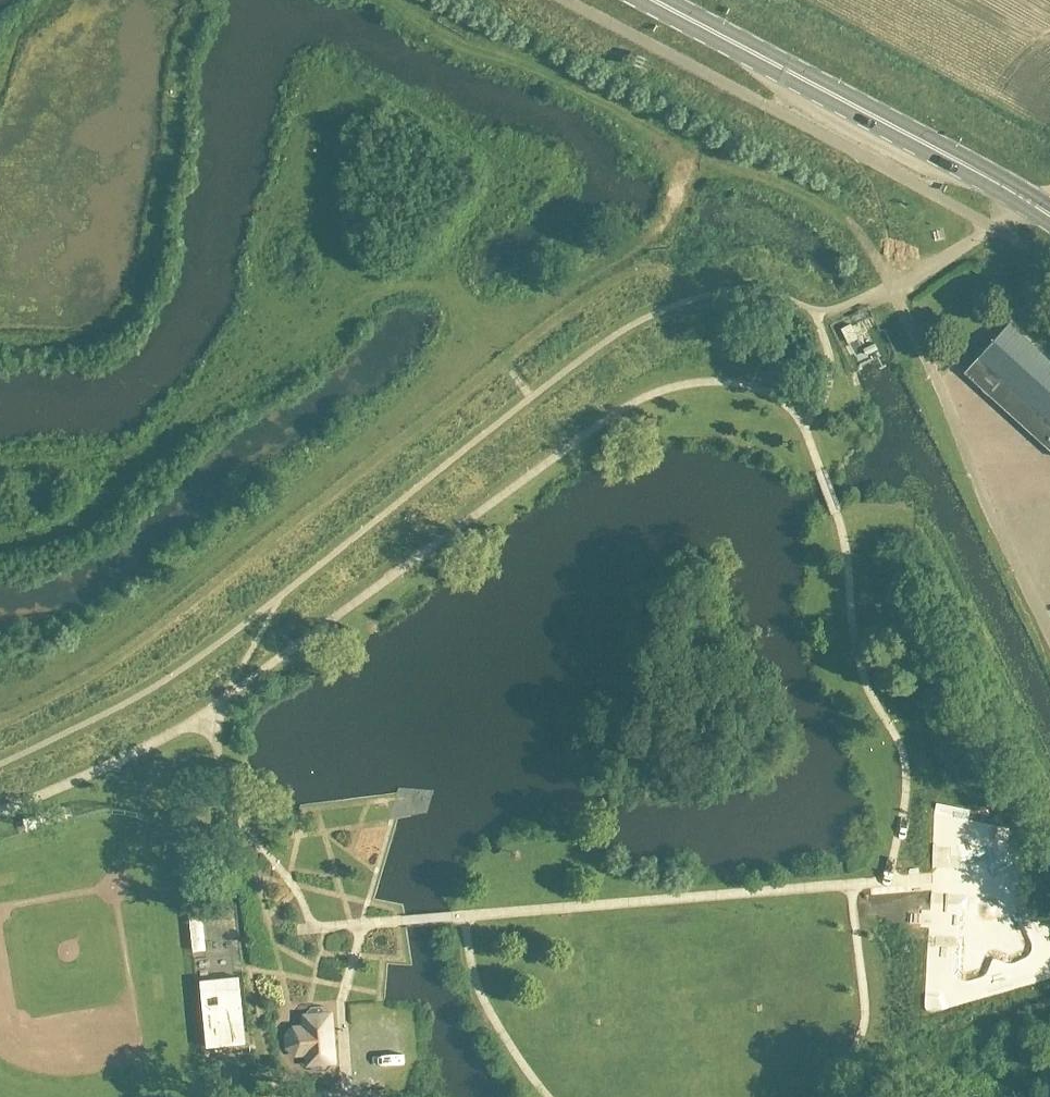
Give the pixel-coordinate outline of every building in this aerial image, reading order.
[(1008,325),(963,374),(1049,453),(1049,362),(1008,325)] [(847,345),(848,345),(857,340),(850,326),(840,330),(847,345)] [(937,908),(936,941),(966,942),(968,909),(937,908)] [(208,909),(194,909),(194,952),(208,952),(208,909)] [(238,978),(199,982),(206,1048),(245,1044),(238,978)] [(334,1066),(336,1064),(332,1015),(331,1014),(323,1015),(321,1009),(310,1010),(305,1016),(304,1016),(302,1017),(302,1027),(292,1028),(284,1039),(284,1049),(294,1059),(305,1058),(305,1067),(308,1068),(334,1066)]
